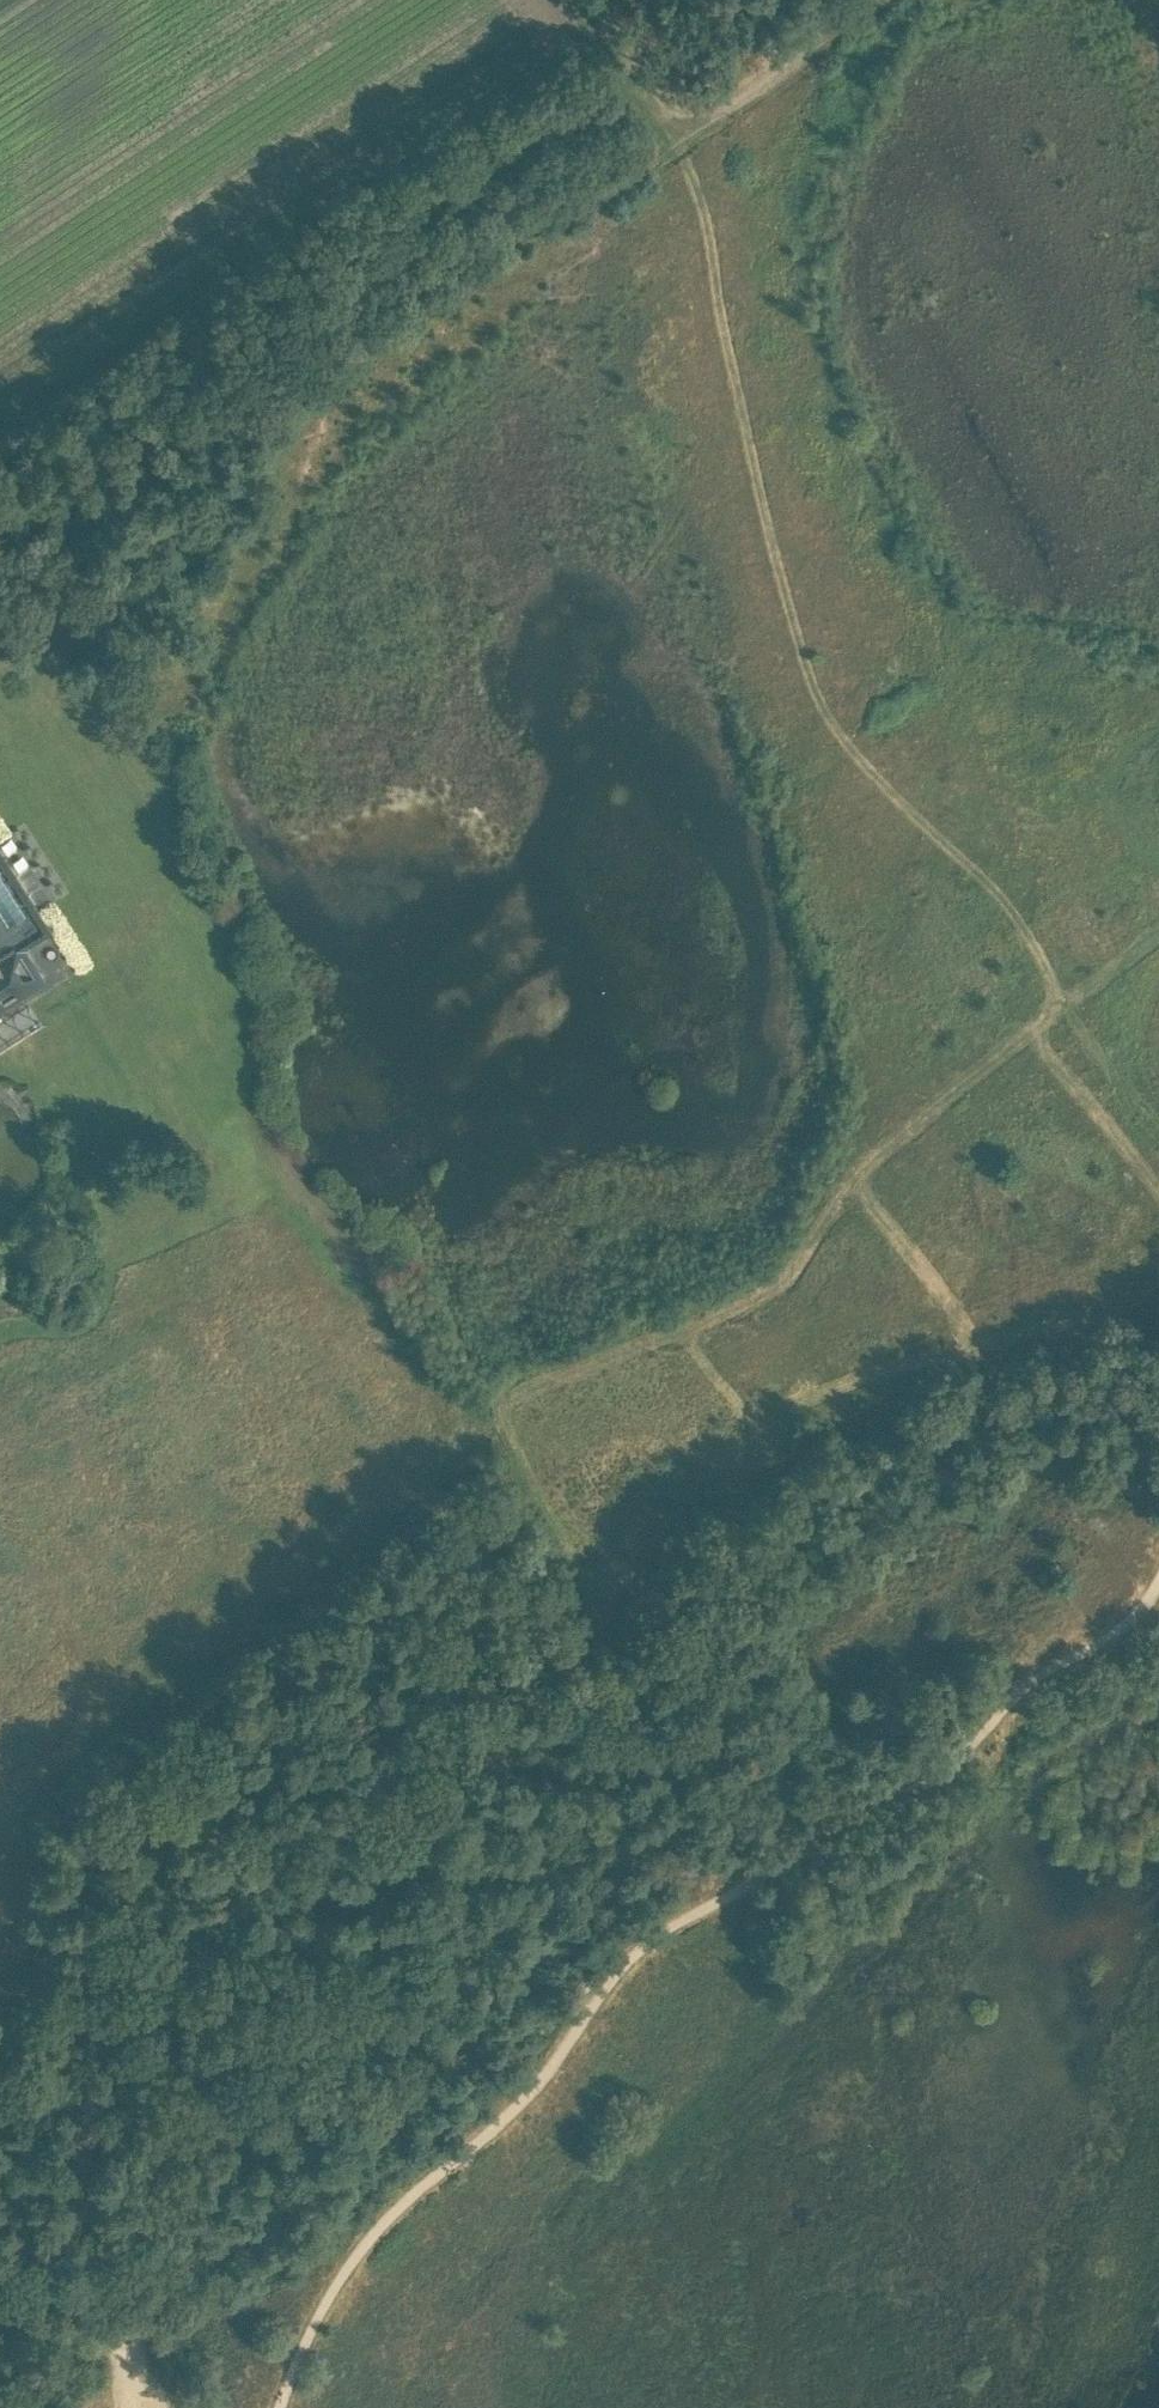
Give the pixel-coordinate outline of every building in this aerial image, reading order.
[(9,638),(13,610),(0,608),(0,637),(9,638)] [(28,947),(55,929),(0,842),(0,1011),(50,980),(28,947)]
